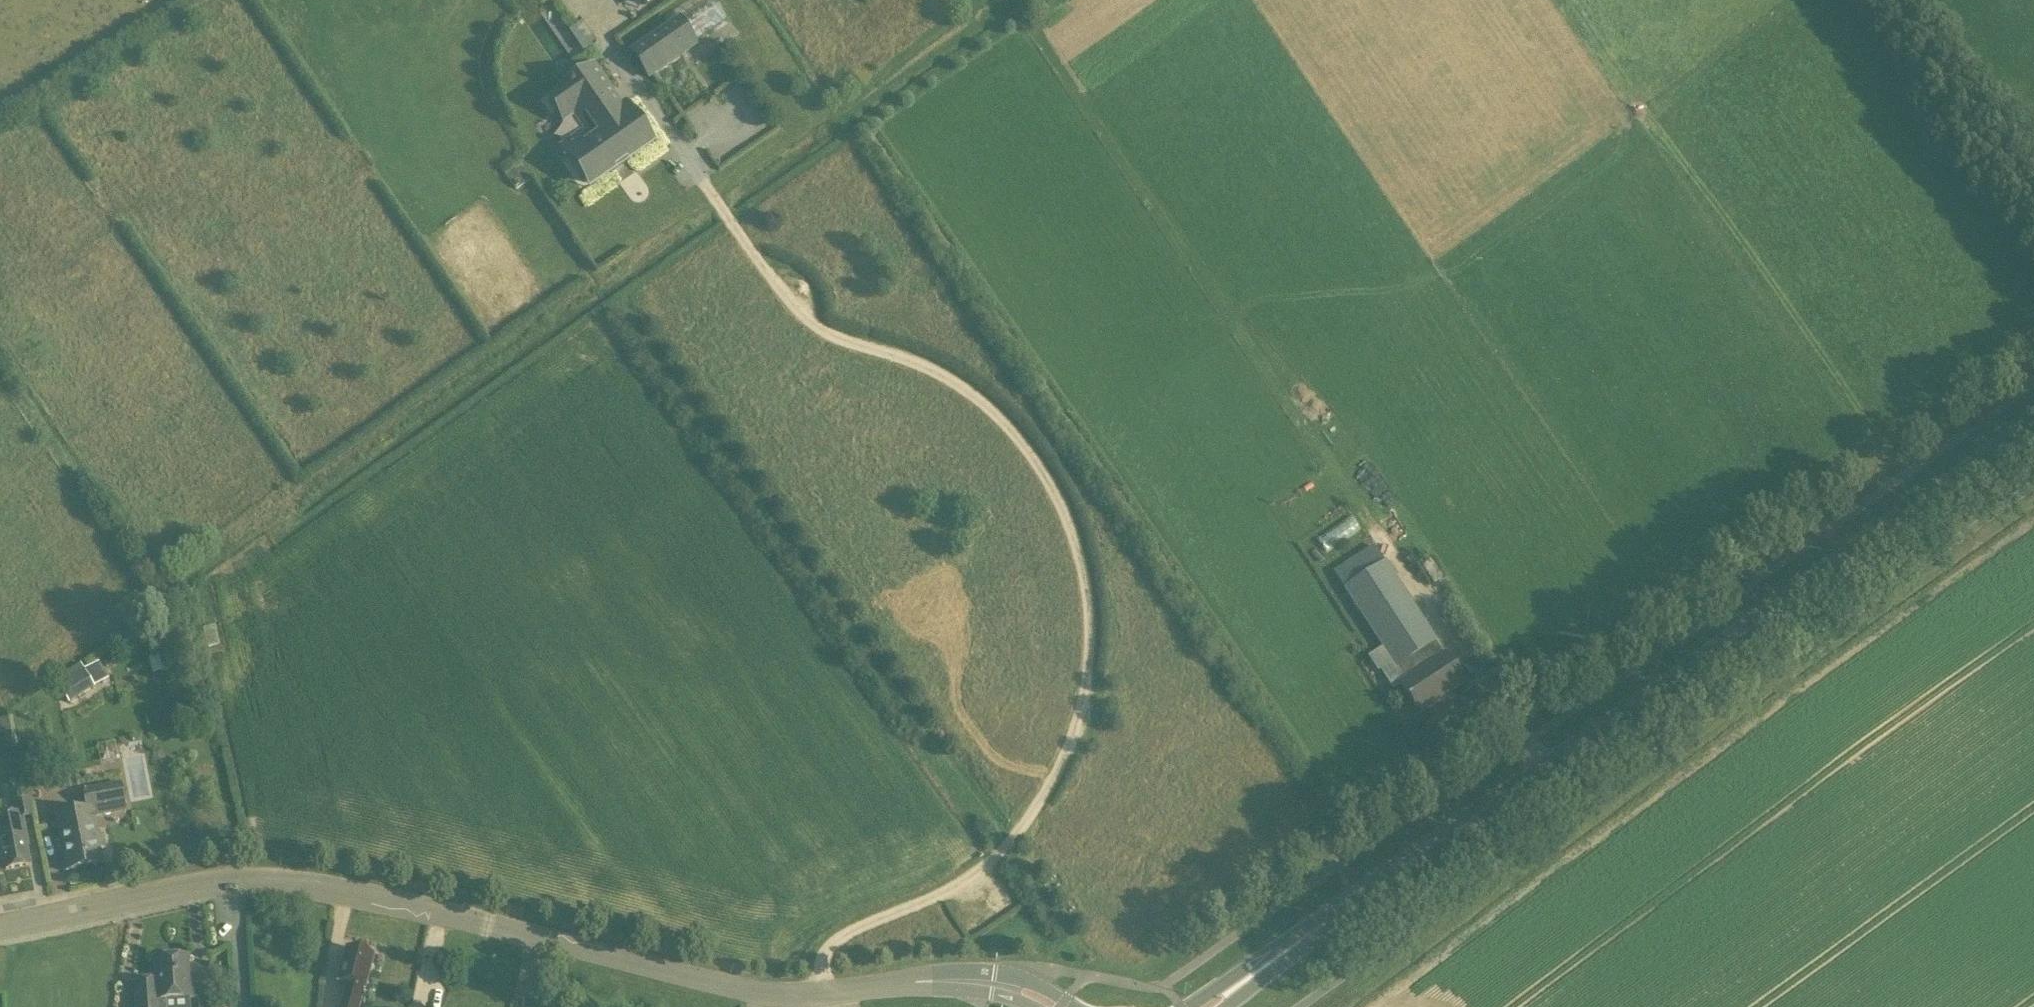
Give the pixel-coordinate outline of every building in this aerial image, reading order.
[(637,12),(655,0),(628,0),(637,12)] [(696,43),(682,22),(679,19),(629,53),(648,81),(698,46),(696,43)] [(584,20),(572,29),(586,48),(598,40),(584,20)] [(590,138),(565,156),(585,183),(608,167),(611,171),(627,160),(624,156),(649,138),(625,105),(620,108),(594,71),(549,102),(563,121),(573,114),(585,130),(590,138)] [(1373,546),(1333,572),(1396,669),(1398,668),(1406,680),(1400,684),(1419,714),(1442,700),(1441,698),(1464,683),(1445,655),(1444,656),(1429,665),(1421,652),(1435,643),(1436,643),(1373,546)] [(1430,560),(1422,565),(1433,583),(1441,578),(1430,560)] [(84,672),(81,667),(56,684),(69,704),(105,681),(95,665),(84,672)] [(103,865),(101,851),(107,850),(104,836),(98,837),(93,808),(123,803),(120,784),(81,791),(85,810),(55,815),(65,872),(103,865)] [(24,831),(22,819),(33,817),(29,792),(11,796),(15,815),(0,818),(0,838),(6,870),(29,865),(25,842),(26,841),(24,831)] [(344,985),(339,1006),(361,1006),(373,957),(346,950),(337,983),(344,985)] [(156,961),(157,982),(135,983),(137,1006),(164,1006),(163,1000),(191,998),(190,983),(188,983),(187,958),(156,961)]
